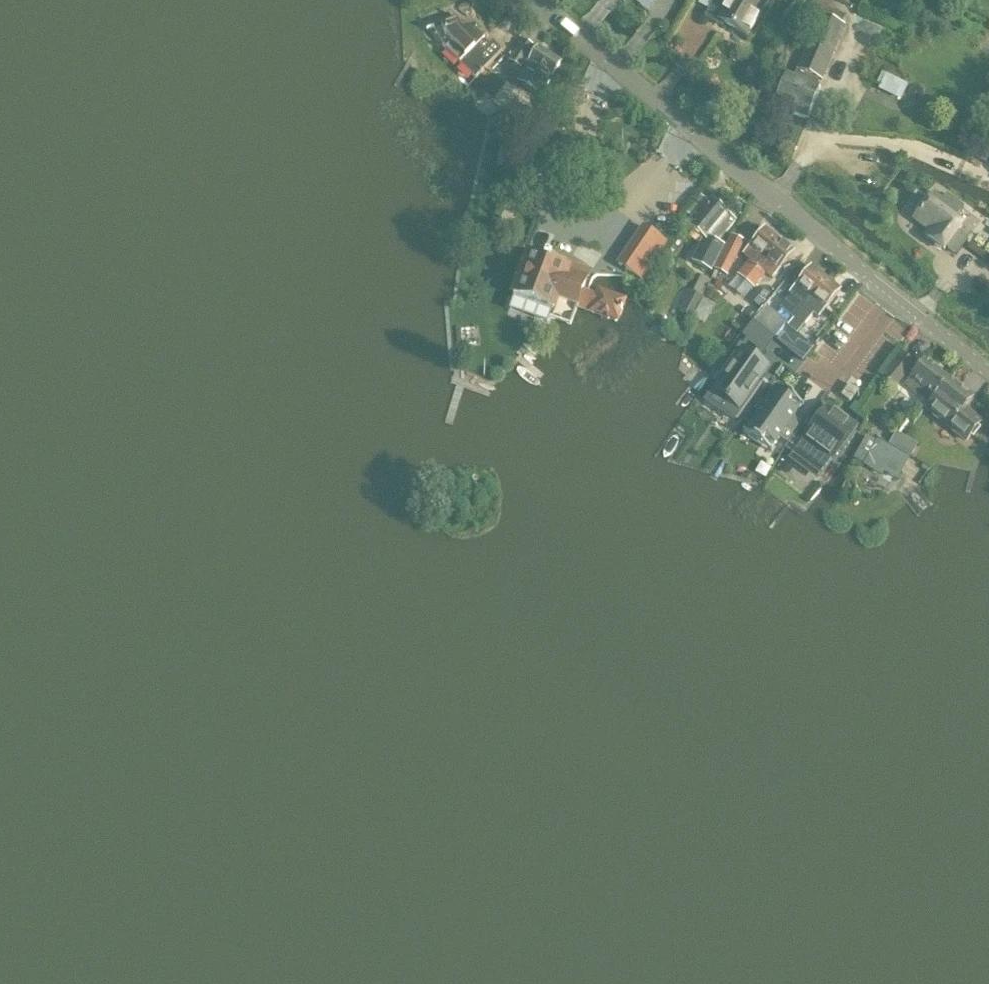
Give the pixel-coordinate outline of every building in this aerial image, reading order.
[(705,19),(717,26),(719,21),(747,38),(770,0),(715,0),(705,19)] [(822,81),(844,26),(820,16),(797,71),(795,79),(787,76),(775,105),(808,119),(824,82),(822,81)] [(466,31),(457,20),(442,26),(445,34),(447,38),(452,45),(446,51),(476,80),(502,53),(493,43),(488,48),(483,43),(485,40),(476,31),(477,30),(477,29),(477,28),(477,27),(476,26),(475,26),(474,26),(473,26),(472,26),(466,31)] [(521,69),(534,48),(524,42),(511,62),(521,69)] [(540,97),(561,63),(539,50),(523,75),(527,78),(522,85),(540,97)] [(901,102),(908,86),(885,75),(877,91),(901,102)] [(976,154),(988,159),(988,158),(988,145),(986,144),(976,154)] [(919,213),(914,220),(930,232),(926,237),(944,251),(946,248),(957,256),(969,240),(958,232),(962,227),(954,221),(964,209),(947,196),(943,201),(934,194),(928,202),(919,196),(911,207),(919,213)] [(736,221),(712,202),(698,220),(695,217),(688,225),(703,239),(691,263),(712,273),(725,247),(717,243),(736,221)] [(643,228),(619,265),(642,281),(667,244),(643,228)] [(739,276),(748,283),(754,289),(766,274),(772,280),(794,254),(765,230),(744,257),(750,262),(739,276)] [(732,237),(715,270),(727,277),(744,243),(732,237)] [(546,263),(528,257),(514,297),(554,312),(558,301),(617,322),(624,303),(599,294),(597,300),(582,295),(589,274),(548,259),(546,263)] [(793,296),(781,310),(786,314),(794,320),(826,280),(812,269),(791,295),(793,296)] [(689,291),(679,311),(694,319),(704,299),(703,298),(711,282),(702,277),(694,293),(689,291)] [(826,280),(794,320),(801,327),(812,313),(819,318),(840,292),(839,291),(826,280)] [(766,311),(756,324),(774,339),(784,326),(766,311)] [(753,322),(741,337),(763,352),(774,339),(756,324),(753,322)] [(791,331),(780,344),(794,356),(805,342),(791,331)] [(724,380),(715,393),(727,401),(720,411),(737,423),(763,386),(758,382),(767,369),(743,353),(739,358),(735,355),(719,377),(724,380)] [(897,387),(914,365),(902,355),(884,377),(897,387)] [(931,402),(948,380),(924,362),(905,386),(929,405),(931,402)] [(972,399),(948,380),(931,402),(929,405),(924,411),(964,443),(980,424),(963,410),(972,399)] [(850,403),(858,391),(850,385),(842,397),(850,403)] [(743,433),(761,446),(765,439),(775,446),(780,439),(787,444),(805,418),(788,406),(793,400),(775,388),(775,389),(776,389),(745,433),(744,432),(743,433)] [(858,428),(841,416),(829,407),(826,410),(823,414),(815,408),(784,449),(792,455),(791,456),(820,478),(858,428)] [(895,433),(889,445),(911,457),(915,450),(904,444),(907,439),(895,433)] [(881,436),(878,441),(886,446),(891,438),(886,435),(881,436)] [(878,445),(867,439),(856,459),(866,465),(866,466),(882,475),(884,472),(897,480),(908,460),(878,444),(878,445)]
